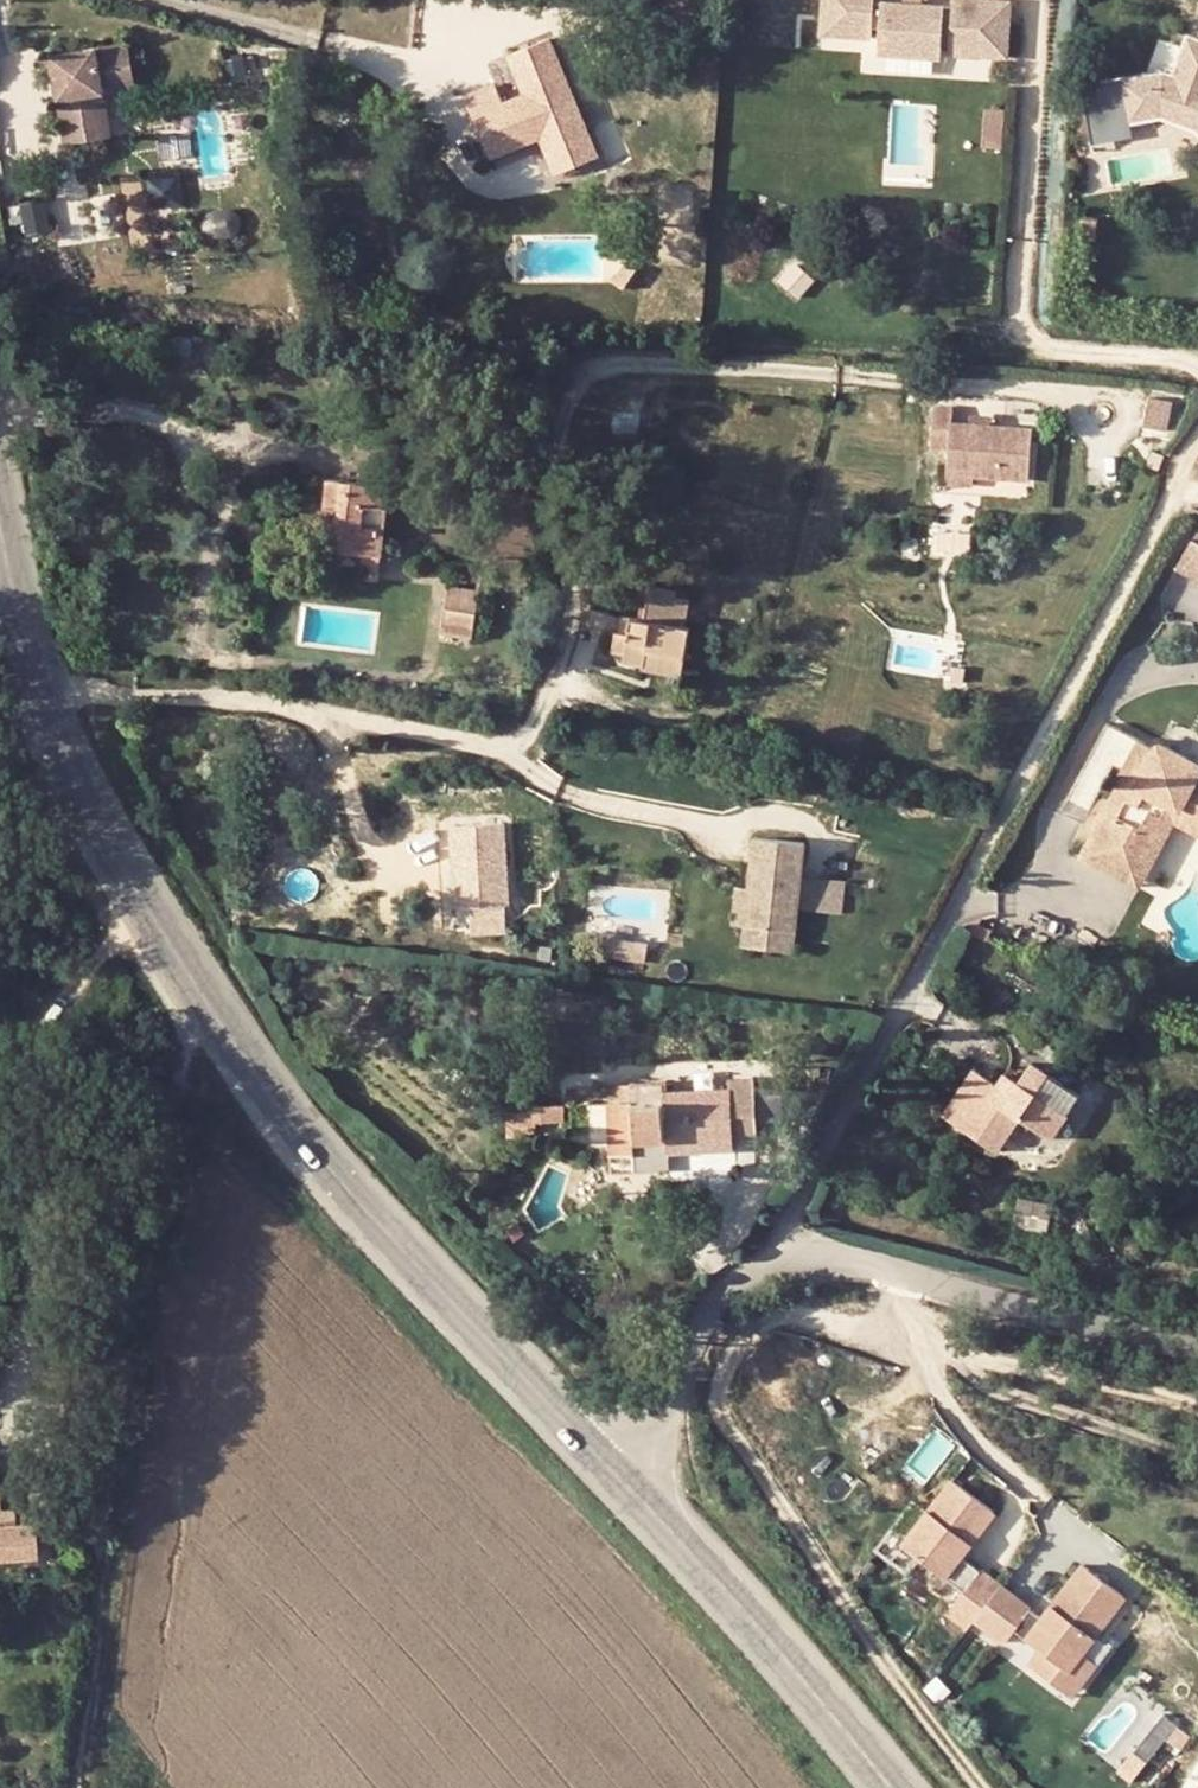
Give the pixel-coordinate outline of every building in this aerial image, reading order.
[(875,0),(833,0),(833,7),(824,7),(823,34),(873,37),(873,28),(881,28),(880,53),(943,57),(943,45),(951,46),(950,53),(1007,56),(1010,2),(982,0),(953,0),(953,7),(923,5),(905,4),(874,2),(875,0)] [(552,33),(509,45),(525,89),(501,98),(495,80),(464,88),(489,153),(553,132),(565,167),(597,157),(552,33)] [(1189,37),(1178,74),(1167,70),(1128,80),(1138,118),(1168,110),(1197,119),(1197,39),(1189,37)] [(53,55),(65,141),(96,137),(93,118),(89,119),(85,94),(104,91),(102,77),(132,72),(127,42),(53,55)] [(93,118),(96,137),(111,134),(104,92),(134,88),(132,72),(102,77),(104,91),(85,94),(89,119),(93,118)] [(1128,80),(1087,91),(1100,140),(1141,130),(1128,80)] [(1004,110),(986,108),(983,147),(1001,148),(1004,110)] [(1093,236),(1107,236),(1108,213),(1094,213),(1093,236)] [(1145,420),(1168,424),(1174,395),(1150,391),(1145,420)] [(954,407),(934,406),(931,448),(948,449),(947,473),(975,476),(1029,480),(1034,428),(992,424),(970,422),(953,421),(954,407)] [(970,412),(970,422),(992,424),(993,414),(970,412)] [(975,476),(947,473),(946,484),(974,486),(975,476)] [(372,548),(390,550),(397,483),(335,474),(332,496),(342,498),(335,542),(372,548)] [(342,498),(332,496),(325,541),(335,542),(342,498)] [(1177,566),(1197,578),(1197,540),(1193,537),(1177,566)] [(370,567),(388,569),(390,550),(372,548),(370,567)] [(472,627),(480,628),(486,580),(459,575),(451,624),(472,627)] [(633,663),(656,669),(658,659),(692,667),(698,626),(685,624),(690,589),(664,585),(659,618),(641,616),(639,628),(628,627),(624,653),(635,655),(633,663)] [(655,671),(690,680),(692,667),(658,659),(656,669),(655,671)] [(1082,846),(1125,869),(1165,796),(1177,802),(1183,791),(1197,799),(1197,754),(1159,733),(1157,736),(1112,712),(1078,777),(1110,793),(1082,846)] [(1125,869),(1145,879),(1179,814),(1197,824),(1197,799),(1183,791),(1177,802),(1165,796),(1125,869)] [(509,815),(434,820),(435,838),(451,838),(454,906),(513,902),(509,815)] [(739,886),(734,925),(744,926),(795,931),(798,909),(801,876),(805,843),(756,836),(750,887),(739,886)] [(801,876),(798,909),(828,912),(833,879),(801,876)] [(833,879),(828,912),(843,913),(847,881),(833,879)] [(744,926),(742,946),(793,951),(795,931),(744,926)] [(653,943),(617,936),(614,958),(649,965),(653,943)] [(1029,1047),(1012,1071),(1006,1080),(994,1072),(973,1057),(942,1098),(999,1140),(1024,1106),(1051,1126),(1081,1085),(1029,1047)] [(994,1072),(1006,1080),(1012,1071),(1000,1063),(994,1072)] [(755,1075),(729,1076),(729,1087),(733,1132),(757,1130),(755,1075)] [(632,1099),(664,1098),(664,1091),(663,1081),(631,1084),(632,1099)] [(664,1091),(664,1098),(667,1138),(668,1152),(733,1148),(733,1132),(729,1087),(664,1091)] [(635,1140),(667,1138),(664,1098),(632,1099),(635,1140)] [(605,1102),(607,1154),(636,1153),(635,1140),(632,1099),(605,1102)] [(508,1107),(508,1133),(536,1133),(536,1123),(566,1121),(565,1104),(508,1107)] [(635,1140),(636,1153),(668,1152),(667,1138),(635,1140)] [(1061,1205),(1024,1196),(1019,1226),(1055,1234),(1061,1205)] [(918,1536),(933,1549),(977,1584),(962,1603),(982,1620),(1007,1588),(1013,1580),(974,1549),(1009,1506),(968,1474),(918,1536)] [(35,1536),(32,1515),(15,1518),(13,1501),(3,1502),(0,1485),(0,1540),(35,1536)] [(918,1536),(943,1505),(929,1494),(893,1539),(922,1563),(933,1549),(918,1536)] [(0,1540),(0,1564),(37,1560),(35,1536),(0,1540)] [(1087,1656),(1095,1646),(1130,1601),(1089,1569),(1066,1599),(1048,1621),(1007,1588),(982,1620),(1012,1644),(1022,1632),(1048,1653),(1035,1669),(1061,1690),(1087,1656)] [(1101,1667),(1087,1656),(1061,1690),(1075,1701),(1101,1667)] [(1181,1728),(1167,1717),(1138,1753),(1151,1764),(1181,1728)]
